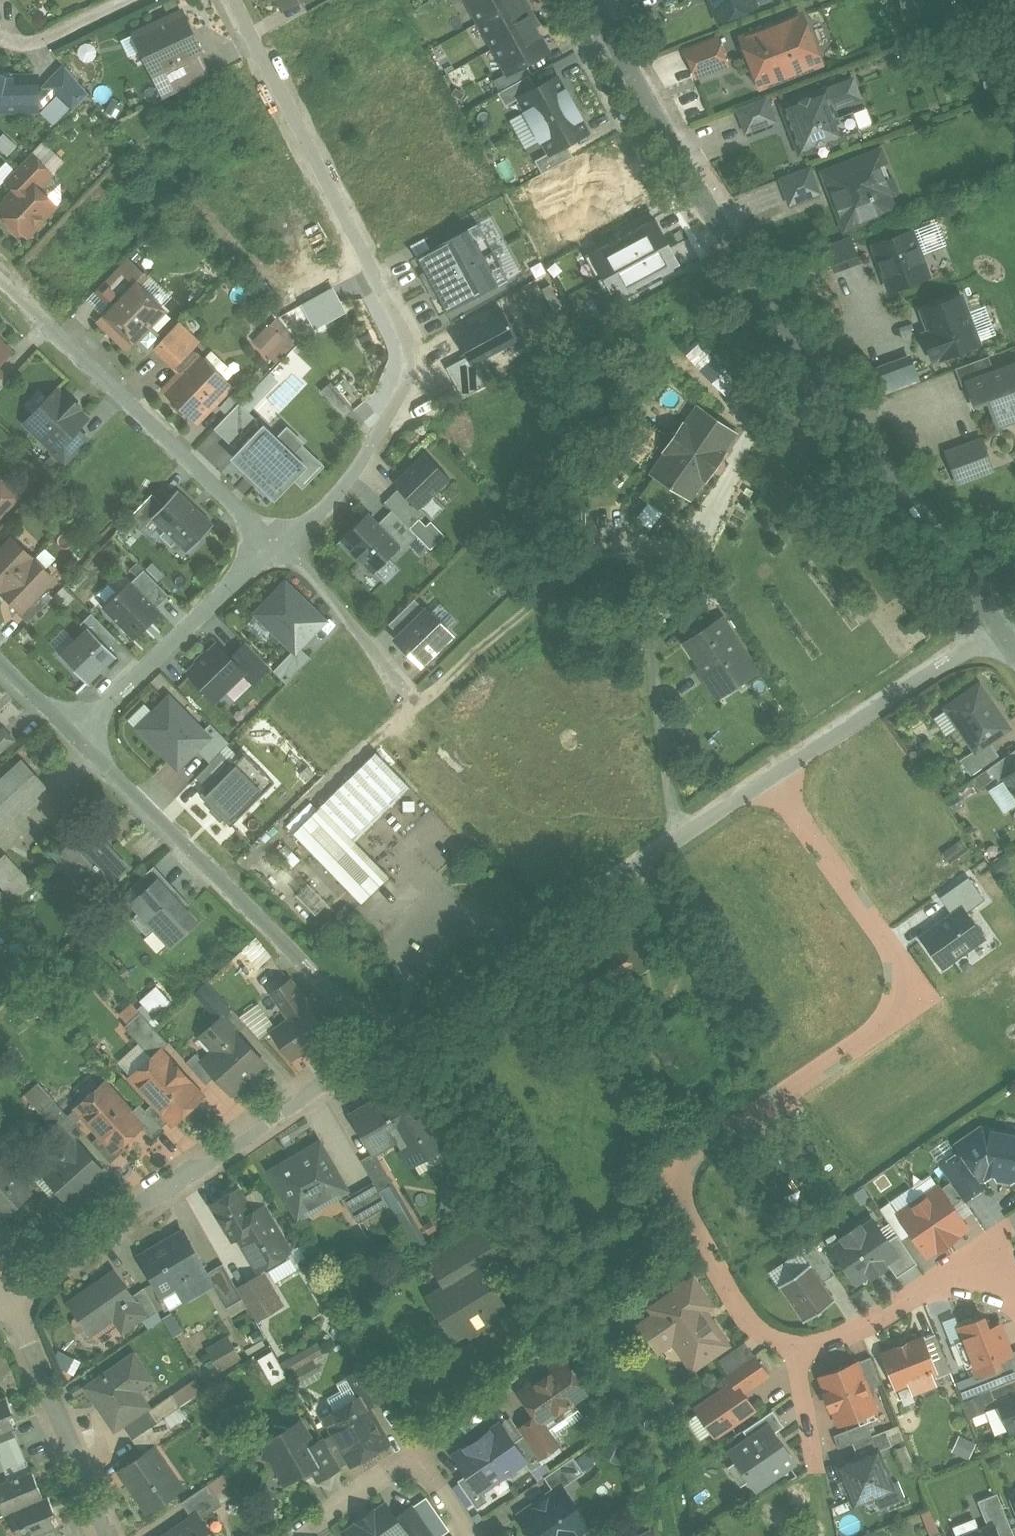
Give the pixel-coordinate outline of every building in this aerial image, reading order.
[(286,8),(301,0),(281,0),(286,8)] [(482,22),(521,0),(469,0),(482,22)] [(482,22),(496,48),(535,26),(536,27),(540,24),(526,0),(521,0),(482,22)] [(722,20),(773,0),(772,0),(756,6),(754,0),(714,0),(722,20)] [(184,11),(165,20),(162,19),(153,24),(152,26),(149,28),(149,30),(151,29),(156,38),(143,44),(144,46),(142,50),(148,61),(152,62),(158,76),(165,73),(200,56),(204,54),(184,11)] [(803,15),(744,38),(762,86),(822,63),(803,15)] [(535,26),(496,48),(510,73),(528,64),(549,52),(536,27),(535,26)] [(718,39),(688,50),(698,76),(728,65),(718,39)] [(200,56),(165,73),(175,94),(210,78),(200,56)] [(528,64),(510,73),(496,80),(502,92),(531,76),(533,74),(528,64)] [(90,94),(67,66),(48,86),(56,94),(74,111),(90,94)] [(0,73),(0,109),(1,110),(38,109),(38,106),(38,96),(37,77),(9,78),(0,73)] [(502,92),(500,93),(507,106),(523,98),(522,97),(538,88),(531,76),(502,92)] [(538,88),(522,97),(523,98),(530,110),(526,112),(534,127),(576,103),(568,89),(567,90),(559,76),(538,88)] [(854,80),(814,95),(813,93),(797,99),(798,101),(784,106),(802,153),(815,148),(816,149),(832,143),(831,142),(861,130),(854,112),(838,118),(834,108),(861,98),(854,80)] [(49,87),(41,96),(38,96),(38,106),(45,106),(56,94),(49,87)] [(768,97),(738,108),(747,132),(777,121),(768,97)] [(576,103),(534,127),(542,141),(546,139),(552,152),(553,153),(569,144),(590,132),(582,119),(584,118),(576,103)] [(569,144),(553,153),(552,152),(537,161),(544,173),(575,156),(569,144)] [(881,152),(827,173),(847,226),(880,214),(876,203),(880,195),(895,190),(881,152)] [(32,154),(7,180),(19,191),(44,165),(32,154)] [(19,191),(1,210),(7,215),(6,217),(6,221),(20,235),(24,235),(26,234),(28,235),(30,233),(34,233),(43,224),(43,220),(57,205),(40,189),(54,175),(44,165),(19,191)] [(812,168),(782,179),(791,204),(821,192),(812,168)] [(656,220),(590,253),(611,295),(677,261),(656,220)] [(478,224),(417,257),(447,313),(509,280),(478,224)] [(914,230),(876,243),(892,291),(931,278),(914,230)] [(827,274),(857,263),(846,235),(817,247),(827,274)] [(139,281),(122,265),(97,290),(98,291),(113,277),(128,291),(136,282),(137,283),(139,281)] [(113,277),(98,291),(113,306),(128,291),(113,277)] [(137,283),(136,282),(128,291),(113,306),(106,314),(136,343),(166,311),(137,283)] [(965,294),(924,308),(942,357),(982,343),(965,294)] [(458,359),(445,366),(460,396),(484,384),(473,363),(515,341),(497,306),(444,333),(458,359)] [(200,342),(180,323),(155,349),(156,350),(157,348),(172,333),(180,341),(190,351),(193,348),(194,349),(200,342)] [(271,325),(260,336),(275,351),(286,339),(271,325)] [(172,333),(157,348),(165,356),(180,341),(172,333)] [(0,341),(0,365),(12,352),(0,341)] [(180,341),(165,356),(157,348),(156,350),(181,374),(187,368),(180,362),(190,351),(180,341)] [(695,344),(685,353),(696,366),(706,358),(695,344)] [(194,349),(193,348),(190,351),(180,362),(187,368),(181,374),(166,391),(198,422),(233,386),(194,349)] [(716,352),(698,367),(719,392),(737,377),(716,352)] [(905,352),(870,367),(881,394),(917,379),(905,352)] [(990,356),(957,368),(963,386),(970,383),(970,382),(997,372),(990,356)] [(970,382),(970,383),(978,405),(991,400),(1000,425),(1014,419),(1014,365),(997,372),(970,382)] [(12,379),(0,368),(0,391),(12,379)] [(332,383),(322,391),(345,418),(355,410),(332,383)] [(67,400),(59,391),(28,423),(57,450),(57,451),(78,429),(88,419),(79,411),(82,408),(70,397),(67,400)] [(215,429),(233,447),(234,446),(256,423),(258,421),(240,403),(215,429)] [(656,478),(643,497),(671,517),(685,497),(691,501),(705,481),(707,482),(728,453),(726,451),(738,434),(698,406),(686,423),(684,422),(663,451),(665,453),(650,474),(656,478)] [(256,423),(234,446),(241,452),(235,459),(276,497),(294,477),(304,485),(322,466),(296,442),(289,451),(265,428),(263,430),(256,423)] [(78,429),(57,451),(57,450),(54,453),(67,466),(91,441),(78,429)] [(982,440),(949,452),(960,482),(993,470),(982,440)] [(426,453),(394,483),(399,489),(420,510),(421,509),(451,479),(426,453)] [(0,485),(0,518),(19,497),(3,482),(0,485)] [(420,510),(399,489),(385,503),(392,511),(410,529),(426,514),(421,509),(420,510)] [(165,505),(152,518),(153,519),(189,553),(215,525),(179,490),(165,505)] [(141,532),(153,519),(152,518),(165,505),(153,494),(128,520),(141,532)] [(392,511),(379,523),(402,547),(401,547),(404,551),(418,536),(410,529),(392,511)] [(369,513),(341,540),(374,573),(401,547),(402,547),(379,523),(369,513)] [(3,592),(35,558),(15,539),(0,554),(0,589),(3,592)] [(35,558),(3,592),(22,611),(23,611),(39,594),(55,578),(35,558)] [(145,570),(132,582),(157,608),(170,595),(145,570)] [(289,580),(256,612),(295,651),(301,646),(328,619),(289,580)] [(131,581),(103,607),(135,640),(162,613),(157,608),(132,582),(131,581)] [(39,594),(23,611),(22,611),(19,613),(29,623),(49,603),(39,594)] [(417,599),(391,624),(402,636),(428,610),(417,599)] [(402,636),(398,640),(423,665),(453,635),(429,609),(402,636)] [(81,624),(86,629),(89,627),(109,647),(117,639),(93,614),(81,624)] [(727,623),(711,633),(707,626),(687,640),(711,677),(708,679),(719,697),(741,682),(737,676),(755,664),(727,623)] [(86,629),(60,655),(90,685),(118,657),(109,647),(89,627),(86,629)] [(223,641),(191,672),(215,697),(248,666),(238,656),(223,641)] [(248,646),(238,656),(248,666),(257,677),(267,667),(248,646)] [(313,659),(301,646),(295,651),(277,669),(290,682),(313,659)] [(991,710),(976,688),(948,708),(977,749),(977,750),(991,741),(1010,728),(996,706),(991,710)] [(171,694),(136,728),(179,771),(200,751),(213,737),(207,730),(171,694)] [(213,724),(207,730),(213,737),(200,751),(211,762),(231,742),(213,724)] [(14,739),(5,729),(0,733),(0,752),(14,739)] [(977,749),(962,760),(972,775),(1001,755),(991,741),(977,750),(977,749)] [(304,797),(252,745),(197,799),(249,852),(304,797)] [(469,845),(378,751),(321,806),(390,877),(401,888),(429,862),(440,873),(469,845)] [(991,767),(997,776),(1002,783),(1007,779),(1007,778),(1014,773),(1014,751),(991,767)] [(48,788),(25,762),(0,784),(0,831),(48,788)] [(991,767),(975,779),(981,787),(997,776),(991,767)] [(1007,778),(1007,779),(1014,789),(1011,791),(1014,797),(1014,773),(1007,778)] [(390,877),(321,806),(295,832),(363,903),(390,877)] [(127,868),(90,827),(61,854),(98,895),(127,868)] [(9,854),(0,862),(0,881),(23,905),(41,889),(9,854)] [(1012,868),(1005,858),(995,865),(1002,875),(1012,868)] [(163,864),(133,892),(175,937),(204,910),(163,864)] [(990,938),(966,906),(931,929),(956,962),(990,938)] [(613,947),(579,966),(597,997),(662,960),(638,917),(607,935),(613,947)] [(193,989),(217,1016),(226,1008),(202,981),(193,989)] [(328,1034),(292,981),(273,994),(289,1019),(272,1031),(292,1059),(328,1034)] [(157,987),(142,1001),(155,1017),(170,1003),(157,987)] [(169,1043),(140,1012),(125,1026),(152,1057),(160,1051),(169,1043)] [(266,1062),(225,1016),(209,1031),(222,1046),(205,1062),(204,1063),(216,1076),(232,1094),(266,1062)] [(202,1097),(160,1051),(152,1057),(132,1076),(155,1102),(171,1120),(174,1123),(202,1097)] [(205,1062),(197,1053),(187,1062),(208,1084),(216,1076),(204,1063),(205,1062)] [(37,1114),(59,1095),(48,1083),(41,1089),(35,1082),(20,1094),(37,1114)] [(133,1111),(107,1083),(89,1098),(96,1106),(85,1115),(102,1135),(116,1150),(117,1150),(143,1126),(144,1125),(133,1111)] [(397,1090),(354,1116),(377,1154),(399,1142),(420,1129),(415,1120),(397,1090)] [(56,1100),(41,1113),(54,1127),(59,1122),(68,1132),(77,1123),(56,1100)] [(171,1120),(155,1102),(145,1110),(162,1128),(171,1120)] [(145,1110),(140,1104),(133,1111),(144,1125),(143,1126),(152,1137),(162,1128),(145,1110)] [(431,1111),(415,1120),(420,1129),(399,1142),(413,1167),(450,1146),(431,1111)] [(68,1132),(59,1122),(54,1127),(42,1138),(60,1159),(46,1172),(73,1202),(105,1173),(68,1132)] [(983,1130),(961,1145),(966,1152),(984,1178),(985,1177),(992,1172),(996,1173),(1001,1170),(1012,1173),(1014,1177),(1014,1136),(983,1130)] [(116,1150),(102,1135),(94,1142),(113,1163),(122,1155),(117,1150),(116,1150)] [(9,1148),(0,1138),(0,1156),(9,1148)] [(309,1153),(293,1163),(292,1161),(274,1172),(301,1219),(349,1190),(322,1144),(309,1152),(309,1153)] [(984,1178),(966,1152),(943,1167),(961,1195),(964,1199),(984,1185),(986,1178),(985,1177),(984,1178)] [(395,1184),(377,1154),(364,1162),(376,1182),(382,1192),(395,1184)] [(7,1217),(33,1193),(0,1157),(0,1209),(7,1217)] [(376,1182),(346,1200),(360,1224),(390,1207),(382,1192),(376,1182)] [(953,1182),(943,1189),(951,1202),(961,1195),(953,1182)] [(943,1189),(941,1187),(921,1201),(950,1243),(960,1235),(959,1234),(969,1227),(962,1217),(951,1202),(943,1189)] [(256,1214),(242,1190),(239,1192),(236,1191),(228,1195),(227,1199),(214,1206),(234,1239),(240,1235),(260,1269),(291,1250),(266,1208),(256,1214)] [(961,1195),(951,1202),(962,1217),(972,1210),(964,1199),(961,1195)] [(921,1201),(900,1215),(928,1255),(938,1248),(939,1250),(950,1243),(921,1201)] [(845,1241),(833,1249),(856,1282),(886,1262),(896,1255),(887,1242),(874,1222),(862,1230),(860,1226),(843,1238),(845,1241)] [(489,1230),(464,1245),(480,1272),(506,1257),(489,1230)] [(188,1231),(143,1256),(160,1286),(189,1271),(191,1276),(207,1267),(188,1231)] [(898,1234),(887,1242),(896,1255),(886,1262),(898,1278),(918,1263),(898,1234)] [(837,1274),(816,1244),(802,1253),(810,1265),(811,1264),(824,1283),(837,1274)] [(480,1272),(464,1245),(437,1262),(453,1287),(436,1298),(452,1324),(465,1316),(476,1334),(494,1323),(489,1314),(501,1306),(480,1272)] [(225,1264),(210,1273),(229,1306),(244,1297),(239,1288),(225,1264)] [(810,1265),(781,1285),(806,1321),(836,1301),(824,1283),(811,1264),(810,1265)] [(117,1271),(72,1303),(93,1332),(116,1316),(125,1328),(147,1313),(134,1295),(117,1271)] [(265,1273),(239,1288),(244,1297),(257,1320),(283,1305),(265,1273)] [(693,1368),(728,1345),(704,1310),(711,1306),(694,1280),(651,1309),(654,1314),(641,1323),(661,1352),(676,1342),(693,1368)] [(160,1311),(146,1287),(134,1295),(147,1313),(150,1318),(160,1311)] [(990,1330),(985,1318),(962,1327),(980,1374),(1000,1366),(1001,1366),(999,1359),(1012,1354),(1011,1353),(1001,1325),(990,1330)] [(937,1335),(924,1340),(932,1360),(945,1355),(937,1335)] [(201,1347),(213,1372),(237,1361),(225,1336),(201,1347)] [(907,1345),(901,1347),(900,1346),(900,1347),(885,1353),(898,1387),(911,1382),(915,1392),(936,1384),(931,1374),(936,1372),(937,1372),(932,1360),(924,1340),(924,1338),(908,1344),(908,1343),(907,1343),(907,1345)] [(1011,1353),(1012,1354),(999,1359),(1001,1366),(1000,1366),(1006,1383),(1014,1380),(1014,1351),(1011,1353)] [(274,1353),(262,1360),(274,1382),(286,1375),(274,1353)] [(136,1355),(91,1387),(119,1427),(150,1405),(134,1382),(148,1373),(136,1355)] [(755,1355),(729,1373),(736,1383),(737,1383),(744,1392),(769,1375),(755,1355)] [(945,1355),(932,1360),(937,1372),(936,1372),(937,1375),(952,1370),(946,1355),(945,1355)] [(883,1383),(873,1356),(857,1362),(857,1363),(861,1362),(871,1388),(883,1383)] [(315,1359),(294,1371),(299,1379),(319,1367),(315,1359)] [(857,1363),(823,1377),(829,1392),(826,1394),(832,1409),(835,1408),(842,1423),(877,1409),(868,1389),(871,1388),(861,1362),(857,1363)] [(566,1364),(523,1394),(539,1416),(543,1422),(544,1422),(586,1393),(566,1364)] [(370,1365),(350,1377),(363,1398),(364,1397),(369,1407),(388,1396),(370,1365)] [(991,1389),(997,1404),(1001,1403),(1000,1402),(1014,1396),(1014,1380),(1006,1383),(991,1389)] [(736,1383),(699,1409),(717,1435),(755,1409),(744,1392),(737,1383),(736,1383)] [(174,1395),(152,1410),(160,1421),(166,1417),(182,1406),(174,1395)] [(15,1428),(6,1408),(11,1406),(7,1396),(0,1399),(0,1435),(15,1428)] [(1000,1402),(1001,1403),(1011,1430),(1014,1428),(1014,1396),(1000,1402)] [(363,1398),(328,1418),(340,1440),(352,1461),(353,1463),(389,1442),(384,1433),(382,1432),(375,1420),(375,1418),(369,1407),(364,1397),(363,1398)] [(775,1410),(745,1430),(752,1440),(771,1427),(775,1433),(786,1426),(775,1410)] [(560,1445),(544,1422),(543,1422),(539,1416),(520,1429),(525,1436),(541,1458),(560,1445)] [(160,1421),(135,1439),(146,1455),(149,1452),(146,1448),(174,1428),(166,1417),(160,1421)] [(292,1428),(277,1424),(272,1440),(266,1444),(267,1447),(264,1458),(275,1461),(287,1481),(311,1467),(324,1460),(315,1445),(303,1422),(292,1428)] [(869,1422),(835,1435),(841,1448),(854,1443),(874,1435),(869,1422)] [(515,1443),(502,1425),(480,1440),(504,1475),(525,1460),(526,1460),(515,1443)] [(752,1440),(733,1453),(757,1487),(795,1461),(775,1433),(771,1427),(752,1440)] [(874,1435),(854,1443),(860,1458),(879,1450),(880,1451),(894,1445),(888,1430),(874,1435)] [(0,1443),(0,1454),(2,1458),(24,1448),(18,1436),(0,1443)] [(541,1458),(525,1436),(515,1443),(526,1460),(525,1460),(533,1471),(544,1463),(541,1458)] [(955,1436),(950,1454),(969,1458),(973,1441),(955,1436)] [(330,1446),(326,1438),(324,1439),(325,1440),(315,1445),(324,1460),(311,1467),(319,1481),(320,1480),(341,1468),(342,1467),(330,1446)] [(352,1461),(340,1440),(330,1446),(342,1467),(352,1461)] [(480,1440),(462,1453),(461,1460),(470,1474),(482,1490),(504,1475),(480,1440)] [(24,1448),(2,1458),(7,1470),(29,1461),(24,1448)] [(860,1458),(840,1466),(846,1480),(843,1480),(848,1492),(850,1491),(856,1505),(895,1489),(880,1451),(879,1450),(860,1458)] [(146,1455),(123,1471),(151,1510),(184,1487),(173,1471),(168,1475),(152,1451),(149,1452),(146,1455)] [(575,1457),(546,1477),(556,1492),(564,1487),(564,1488),(586,1473),(575,1457)] [(0,1484),(0,1500),(6,1515),(11,1513),(46,1498),(45,1497),(34,1470),(0,1484)] [(482,1490),(470,1474),(460,1481),(479,1508),(490,1501),(482,1490)] [(210,1484),(184,1502),(194,1517),(200,1514),(203,1519),(224,1504),(210,1484)] [(522,1515),(530,1527),(529,1529),(534,1535),(576,1535),(577,1535),(574,1529),(587,1520),(564,1488),(564,1487),(556,1492),(522,1515)] [(979,1501),(990,1527),(996,1524),(1001,1535),(1014,1535),(1014,1534),(999,1493),(979,1501)] [(11,1513),(20,1535),(38,1535),(57,1528),(58,1527),(50,1507),(54,1506),(50,1495),(45,1497),(46,1498),(11,1513)] [(376,1513),(375,1511),(360,1522),(361,1523),(349,1531),(353,1535),(406,1535),(408,1535),(409,1534),(397,1518),(388,1505),(376,1513)] [(414,1506),(397,1518),(409,1534),(408,1535),(434,1535),(414,1506)] [(932,1508),(923,1512),(932,1535),(934,1535),(942,1533),(932,1508)] [(167,1535),(215,1535),(203,1519),(200,1514),(194,1517),(167,1535)] [(966,1535),(1001,1535),(996,1524),(990,1527),(966,1535)] [(38,1535),(60,1535),(57,1528),(38,1535)]
